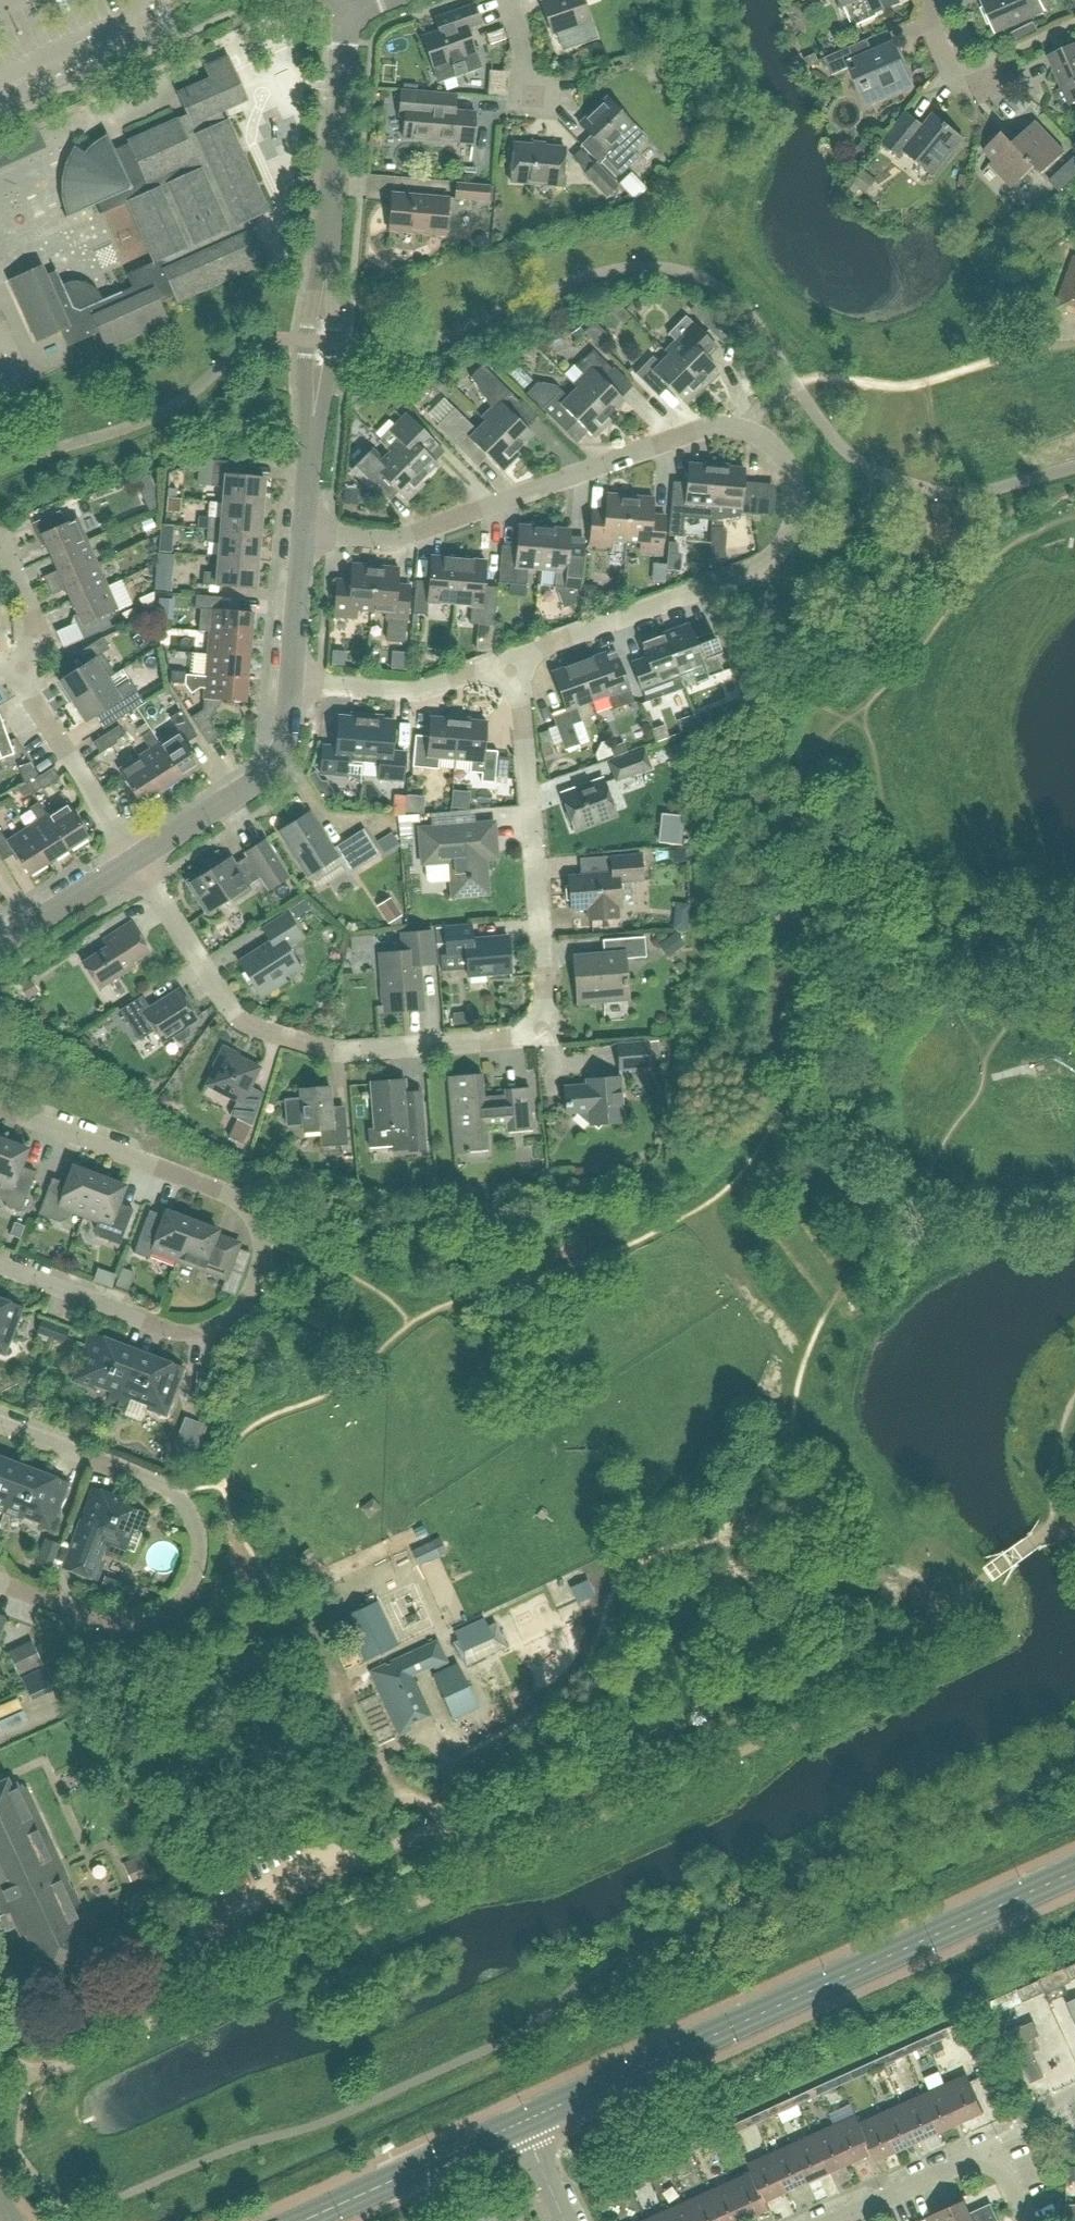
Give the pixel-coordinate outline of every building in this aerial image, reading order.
[(585,22),(589,21),(581,0),(550,0),(542,3),(553,33),(557,32),(563,50),(591,40),(585,22)] [(871,14),(900,1),(899,0),(865,0),(871,14)] [(997,30),(1043,10),(1038,0),(984,0),(997,30)] [(476,69),(471,55),(475,54),(466,29),(481,24),(474,5),(450,14),(454,27),(423,38),(434,68),(436,68),(440,81),(476,69)] [(825,59),(832,75),(857,64),(866,84),(863,85),(866,91),(868,90),(874,103),(913,86),(893,42),(872,52),(867,40),(825,59)] [(1048,56),(1059,81),(1062,79),(1065,87),(1058,90),(1065,107),(1074,103),(1074,44),(1048,56)] [(228,56),(203,67),(209,79),(177,94),(186,115),(177,119),(128,141),(127,142),(130,149),(123,152),(116,155),(107,134),(106,135),(107,138),(94,145),(85,155),(75,148),(75,149),(67,165),(63,181),(63,199),(67,213),(68,216),(65,217),(66,218),(97,204),(99,208),(101,213),(99,214),(100,215),(127,203),(153,263),(127,275),(132,287),(100,302),(97,295),(92,290),(85,286),(78,284),(70,285),(63,288),(56,270),(50,273),(45,275),(41,266),(9,280),(37,343),(61,332),(68,347),(98,333),(106,350),(168,322),(160,303),(174,297),(176,303),(269,261),(255,229),(252,230),(251,226),(249,222),(269,213),(227,120),(224,121),(222,117),(221,113),(248,100),(234,70),(228,56)] [(475,112),(449,110),(450,95),(401,91),(400,106),(406,107),(403,139),(472,145),(472,141),(470,141),(471,130),(473,130),(475,112)] [(645,138),(633,125),(606,98),(579,124),(590,136),(581,145),(599,164),(605,158),(620,174),(637,158),(631,152),(645,138)] [(906,153),(934,176),(964,139),(950,127),(950,126),(935,113),(925,126),(926,126),(924,129),(906,115),(908,112),(882,143),(901,159),(906,153)] [(1043,174),(1065,153),(1036,121),(1013,143),(1003,132),(984,151),(994,161),(982,172),(983,172),(991,165),(1013,188),(1035,166),(1043,174)] [(561,187),(565,148),(514,144),(512,162),(510,164),(510,171),(511,173),(511,182),(535,185),(538,181),(551,182),(554,186),(561,187)] [(585,174),(606,197),(617,186),(596,164),(585,174)] [(456,199),(487,202),(488,187),(458,184),(456,199)] [(393,193),(390,231),(444,236),(448,198),(425,196),(424,198),(416,198),(416,195),(393,193)] [(1074,314),(1074,260),(1058,308),(1074,314)] [(723,345),(730,337),(733,334),(710,310),(699,320),(723,345)] [(665,351),(668,355),(669,354),(699,384),(716,367),(707,359),(717,348),(685,316),(668,334),(675,341),(665,351)] [(573,385),(577,388),(607,418),(608,417),(624,401),(603,379),(612,370),(593,351),(576,368),(583,375),(573,385)] [(703,387),(699,384),(669,354),(668,355),(653,371),(646,364),(635,374),(654,393),(664,384),(685,405),(703,387)] [(515,451),(516,451),(532,434),(511,413),(520,403),(482,365),(470,378),(491,408),(481,418),(485,422),(485,421),(515,451)] [(510,375),(524,389),(532,381),(518,367),(510,375)] [(611,421),(608,417),(607,418),(577,388),(567,398),(556,386),(537,383),(527,394),(565,432),(566,432),(562,427),(572,417),(594,438),(611,421)] [(519,454),(516,451),(515,451),(485,421),(485,422),(476,430),(454,408),(437,426),(452,441),(471,460),(480,451),(502,472),(519,454)] [(437,464),(428,455),(438,446),(406,414),(379,441),(390,452),(420,481),(421,481),(437,464)] [(424,485),(421,481),(420,481),(390,452),(381,461),(374,454),(356,472),(375,491),(385,481),(407,502),(424,485)] [(223,503),(262,506),(264,478),(249,477),(250,464),(203,460),(201,486),(225,487),(223,503)] [(673,482),(670,514),(668,536),(682,537),(684,518),(712,521),(716,467),(688,465),(687,484),(673,482)] [(716,467),(712,521),(713,521),(739,517),(740,517),(740,514),(757,516),(759,484),(743,483),(744,470),(716,467)] [(626,542),(630,496),(607,494),(605,516),(592,515),(589,547),(611,549),(612,541),(626,542)] [(653,498),(630,496),(626,542),(641,543),(640,552),(661,553),(664,521),(651,520),(653,498)] [(207,529),(260,534),(262,506),(223,503),(222,518),(208,517),(207,529)] [(36,524),(51,557),(87,541),(77,518),(65,523),(60,512),(32,524),(32,525),(36,524)] [(688,546),(714,551),(718,529),(692,524),(688,546)] [(541,570),(544,528),(519,526),(516,552),(501,551),(498,583),(526,586),(528,569),(541,570)] [(570,530),(544,528),(541,570),(555,571),(554,588),(556,588),(564,608),(579,602),(580,590),(584,543),(569,542),(570,530)] [(219,558),(257,561),(260,534),(207,529),(206,542),(220,543),(219,558)] [(97,564),(87,541),(51,557),(62,580),(97,564)] [(257,561),(219,558),(217,573),(204,572),(203,585),(255,589),(257,561)] [(455,604),(458,560),(431,558),(429,588),(415,587),(413,614),(427,615),(428,602),(455,604)] [(486,562),(458,560),(455,604),(471,606),(470,624),(494,626),(497,594),(483,593),(486,562)] [(72,603),(107,587),(97,564),(62,580),(57,582),(47,586),(51,596),(66,589),(72,603)] [(357,610),(371,612),(375,566),(352,564),(350,586),(336,585),(333,630),(348,632),(349,619),(356,619),(357,610)] [(398,568),(375,566),(371,612),(386,613),(385,622),(393,622),(392,637),(405,639),(409,591),(396,590),(398,568)] [(47,586),(57,582),(53,573),(43,577),(47,586)] [(3,595),(16,593),(14,578),(0,580),(3,595)] [(106,615),(118,610),(130,604),(120,581),(107,587),(72,603),(87,637),(83,638),(83,640),(112,627),(106,615)] [(195,608),(211,609),(209,632),(251,636),(253,613),(221,610),(222,597),(196,595),(195,608)] [(171,631),(172,620),(158,619),(157,630),(171,631)] [(708,680),(707,678),(722,672),(716,655),(721,654),(715,637),(710,639),(708,633),(694,638),(688,624),(664,633),(684,688),(684,689),(708,680)] [(209,632),(207,654),(249,658),(251,636),(209,632)] [(646,702),(684,688),(664,633),(640,642),(647,662),(633,667),(646,702)] [(59,681),(72,702),(107,679),(94,659),(110,649),(103,638),(77,654),(84,665),(59,681)] [(207,654),(205,676),(247,680),(249,658),(207,654)] [(604,655),(578,664),(591,701),(607,695),(613,710),(634,702),(625,677),(613,681),(604,655)] [(591,701),(578,664),(553,673),(566,710),(552,715),(565,750),(579,745),(572,725),(581,721),(576,707),(591,701)] [(170,682),(184,684),(185,674),(185,672),(171,671),(170,682)] [(205,676),(185,674),(184,684),(191,693),(198,688),(204,688),(203,699),(204,699),(203,710),(191,718),(208,745),(220,737),(208,719),(218,714),(213,706),(213,700),(245,703),(247,680),(205,676)] [(114,690),(107,679),(72,702),(85,722),(95,716),(103,728),(144,702),(130,681),(114,690)] [(159,744),(181,778),(200,765),(186,743),(197,736),(181,711),(170,718),(178,731),(159,744)] [(362,762),(363,762),(367,716),(352,715),(351,719),(339,718),(336,748),(323,747),(320,774),(345,776),(346,773),(357,780),(360,781),(362,762)] [(367,716),(363,762),(379,764),(378,778),(403,780),(405,753),(392,752),(394,722),(382,721),(382,717),(367,716)] [(455,759),(458,720),(430,718),(428,737),(415,735),(412,767),(438,770),(439,758),(455,759)] [(486,723),(458,720),(455,759),(470,760),(469,772),(482,773),(481,782),(495,783),(497,751),(484,750),(486,723)] [(93,743),(100,754),(117,743),(116,741),(125,736),(119,726),(93,743)] [(14,754),(5,730),(0,731),(0,759),(14,754)] [(149,750),(138,757),(162,793),(161,791),(181,778),(159,744),(150,731),(141,737),(149,750)] [(616,780),(649,768),(643,752),(611,764),(616,780)] [(162,793),(138,757),(118,770),(140,804),(160,791),(161,793),(162,793)] [(53,768),(27,784),(33,794),(42,788),(43,790),(60,779),(53,768)] [(616,815),(603,780),(562,795),(567,810),(565,813),(569,825),(573,826),(574,830),(616,815)] [(38,821),(27,829),(49,863),(68,850),(46,816),(47,815),(38,802),(29,808),(38,821)] [(46,816),(68,850),(89,837),(67,803),(47,815),(46,816)] [(348,876),(367,863),(381,855),(364,829),(333,849),(310,813),(280,832),(307,876),(336,857),(348,876)] [(497,859),(494,823),(419,829),(422,865),(449,862),(452,897),(488,894),(485,859),(497,859)] [(49,863),(27,829),(7,842),(0,831),(0,856),(3,861),(14,854),(28,876),(49,863)] [(269,890),(288,878),(264,841),(246,853),(248,857),(235,866),(230,858),(189,885),(206,911),(201,914),(202,915),(231,897),(233,901),(250,890),(247,886),(261,877),(269,890)] [(571,911),(587,909),(588,921),(620,918),(619,907),(621,907),(619,883),(643,881),(641,855),(610,857),(612,873),(568,876),(571,911)] [(389,918),(398,912),(387,895),(379,901),(389,918)] [(287,947),(302,937),(287,913),(262,930),(270,943),(239,963),(261,997),(286,981),(282,975),(298,964),(287,947)] [(123,969),(150,952),(130,922),(103,940),(107,947),(82,963),(97,986),(101,983),(103,987),(126,973),(123,969)] [(436,944),(445,943),(446,956),(441,956),(442,971),(467,969),(467,975),(511,971),(508,938),(472,941),(471,926),(435,929),(436,944)] [(431,932),(402,934),(404,953),(381,955),(383,987),(380,988),(382,1003),(385,1003),(385,1007),(421,1004),(418,965),(433,964),(431,932)] [(646,957),(645,937),(602,940),(603,953),(575,956),(579,1004),(628,1000),(626,979),(623,979),(622,959),(646,957)] [(161,1042),(172,1035),(175,1039),(180,1042),(189,1036),(189,1030),(186,1026),(197,1019),(179,990),(150,1009),(142,996),(120,1010),(139,1040),(154,1031),(161,1042)] [(3,993),(0,997),(0,1002),(6,1007),(13,998),(5,991),(3,993)] [(619,1070),(650,1068),(648,1042),(617,1044),(619,1070)] [(251,1126),(263,1093),(251,1087),(260,1068),(237,1056),(238,1053),(223,1046),(213,1066),(215,1067),(206,1086),(237,1101),(230,1115),(251,1126)] [(532,1130),(529,1088),(504,1090),(505,1100),(483,1101),(481,1074),(448,1077),(455,1153),(465,1152),(465,1154),(469,1153),(469,1152),(487,1150),(485,1124),(507,1122),(508,1132),(532,1130)] [(601,1124),(624,1122),(620,1076),(585,1080),(586,1084),(564,1086),(566,1114),(575,1113),(579,1110),(588,1109),(588,1113),(589,1125),(594,1125),(598,1128),(601,1124)] [(369,1147),(392,1145),(392,1152),(425,1149),(421,1101),(406,1102),(405,1080),(371,1083),(374,1129),(368,1129),(369,1147)] [(300,1089),(301,1097),(285,1099),(287,1126),(303,1125),(304,1132),(320,1131),(321,1147),(348,1145),(345,1113),(332,1114),(329,1086),(300,1089)] [(1,1140),(0,1143),(0,1199),(1,1200),(6,1202),(5,1206),(21,1212),(35,1173),(20,1167),(27,1149),(1,1140)] [(84,1216),(99,1177),(73,1167),(67,1184),(52,1179),(38,1214),(59,1222),(68,1218),(71,1211),(84,1216)] [(99,1177),(84,1216),(98,1221),(95,1228),(99,1237),(120,1245),(133,1210),(118,1204),(125,1186),(99,1177)] [(152,1251),(177,1260),(192,1221),(166,1211),(164,1217),(149,1211),(135,1250),(150,1256),(152,1251)] [(218,1231),(192,1221),(177,1260),(225,1278),(238,1244),(237,1244),(236,1245),(215,1237),(218,1231)] [(4,1354),(22,1308),(0,1300),(0,1352),(4,1354)] [(69,1328),(42,1318),(36,1337),(47,1341),(48,1336),(64,1342),(69,1328)] [(119,1397),(135,1357),(119,1351),(121,1345),(91,1334),(74,1380),(92,1387),(93,1384),(112,1391),(111,1394),(119,1397)] [(150,1363),(135,1357),(119,1397),(128,1401),(130,1398),(148,1405),(147,1408),(165,1415),(183,1368),(152,1357),(150,1363)] [(23,1463),(22,1463),(20,1469),(4,1463),(5,1460),(0,1458),(0,1510),(4,1512),(23,1463)] [(23,1463),(4,1512),(22,1519),(23,1516),(42,1523),(41,1526),(50,1529),(67,1483),(66,1483),(61,1496),(46,1490),(52,1477),(38,1472),(36,1475),(21,1469),(23,1463)] [(100,1559),(104,1548),(121,1555),(124,1548),(134,1552),(143,1530),(149,1516),(121,1505),(123,1499),(116,1497),(115,1500),(109,1498),(111,1494),(110,1494),(109,1494),(93,1488),(84,1514),(87,1515),(85,1521),(81,1520),(64,1567),(96,1579),(103,1561),(100,1559)] [(446,1612),(463,1607),(448,1561),(431,1567),(446,1612)] [(587,1580),(570,1588),(578,1604),(595,1596),(587,1580)] [(343,1615),(364,1659),(388,1648),(367,1603),(343,1615)] [(484,1617),(454,1630),(462,1649),(492,1635),(484,1617)] [(437,1638),(390,1660),(369,1670),(399,1735),(412,1729),(409,1724),(430,1714),(413,1676),(430,1668),(430,1670),(448,1662),(437,1638)] [(42,1663),(33,1643),(9,1654),(18,1674),(42,1663)] [(459,1664),(434,1676),(454,1718),(478,1706),(459,1664)] [(34,1696),(5,1703),(11,1729),(41,1722),(34,1696)] [(49,1970),(53,1973),(62,1969),(62,1964),(68,1961),(72,1965),(82,1960),(82,1955),(86,1953),(73,1925),(86,1919),(25,1788),(23,1789),(21,1785),(18,1786),(16,1782),(7,1786),(5,1782),(0,1784),(0,1909),(9,1928),(17,1925),(22,1935),(26,1932),(44,1972),(49,1970)] [(143,1854),(122,1864),(129,1880),(150,1870),(143,1854)] [(1066,1968),(1072,1981),(1074,1980),(1074,1964),(1066,1968)] [(992,2003),(998,2015),(1046,1993),(1040,1980),(992,2003)] [(1032,2081),(1045,2076),(1034,2050),(1040,2047),(1036,2036),(1042,2034),(1036,2019),(1011,2029),(1032,2081)] [(607,2192),(821,2095),(951,2036),(947,2028),(603,2184),(607,2192)] [(968,2075),(946,2084),(963,2122),(985,2112),(968,2075)] [(963,2122),(946,2084),(924,2094),(941,2132),(963,2122)] [(924,2094),(903,2104),(920,2142),(941,2132),(924,2094)] [(899,2151),(920,2142),(903,2104),(882,2114),(899,2151)] [(882,2114),(861,2123),(860,2123),(873,2153),(877,2161),(899,2151),(882,2114)] [(857,2115),(835,2125),(852,2163),(873,2153),(860,2123),(861,2123),(857,2115)] [(814,2135),(831,2172),(852,2163),(835,2125),(814,2135)] [(814,2135),(792,2144),(809,2182),(831,2172),(814,2135)] [(788,2192),(809,2182),(792,2144),(771,2154),(788,2192)] [(767,2201),(788,2192),(771,2154),(749,2164),(753,2172),(767,2201)] [(732,2181),(749,2219),(771,2209),(767,2201),(753,2172),(732,2181)] [(710,2191),(724,2220),(745,2220),(749,2219),(732,2181),(710,2191)] [(698,2220),(724,2220),(710,2191),(689,2201),(698,2220)] [(929,2220),(977,2220),(996,2212),(992,2203),(970,2213),(965,2200),(927,2217),(929,2220)] [(667,2211),(672,2220),(698,2220),(689,2201),(667,2211)] [(1067,2220),(1074,2220),(1074,2204),(1067,2204),(1067,2220)] [(646,2220),(672,2220),(667,2211),(646,2220)] [(996,2212),(977,2220),(1000,2220),(996,2212)]
